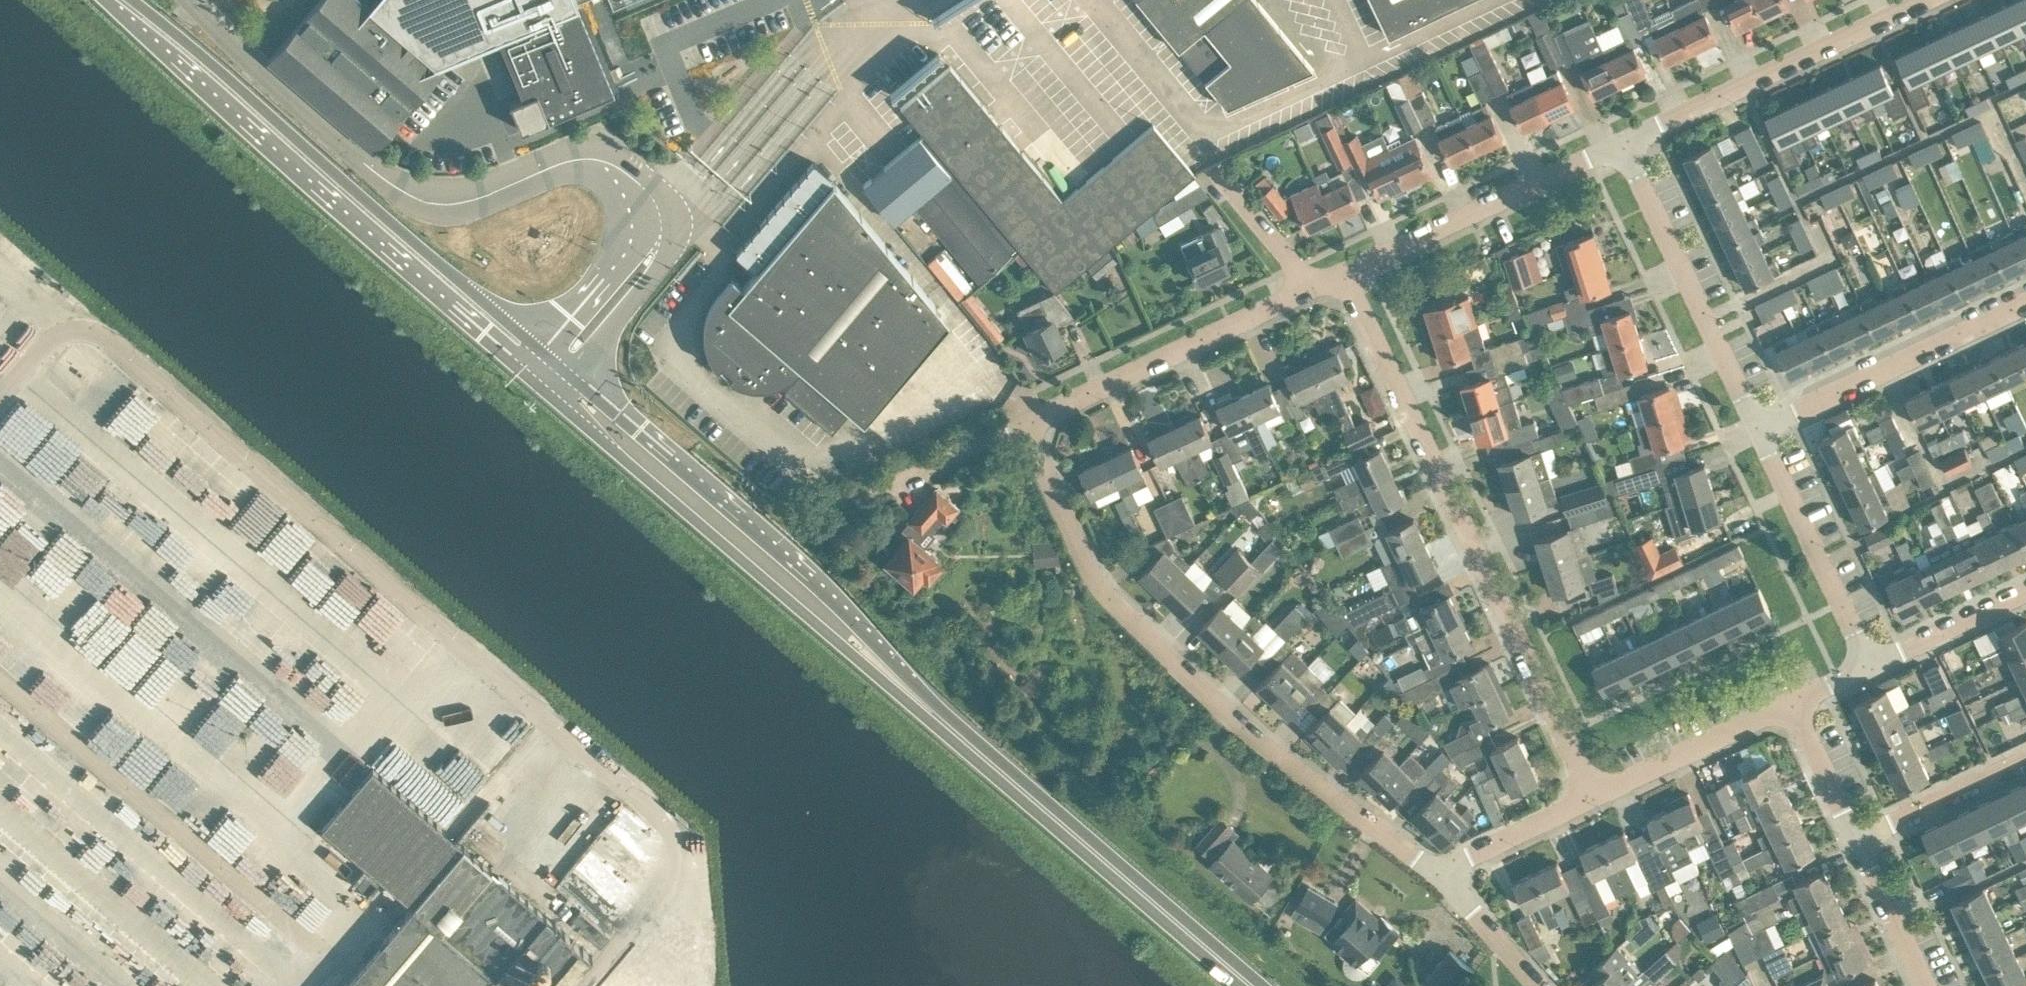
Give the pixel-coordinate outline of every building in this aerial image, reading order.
[(269,58),(373,147),(374,146),(441,69),(435,63),(369,5),(363,0),(319,0),(269,58)] [(369,5),(435,63),(498,37),(523,95),(510,101),(510,102),(511,102),(522,127),(521,127),(521,129),(531,124),(531,125),(614,90),(614,89),(618,87),(617,85),(613,87),(578,4),(577,3),(578,3),(577,0),(373,0),(369,5)] [(1226,106),(1313,67),(1258,0),(1139,0),(1226,106)] [(1366,44),(1385,37),(1370,0),(1349,0),(1366,44)] [(1391,34),(1463,0),(1375,0),(1391,34)] [(1646,71),(1634,45),(1645,40),(1642,34),(1631,9),(1627,0),(1612,0),(1619,15),(1616,16),(1619,22),(1597,32),(1621,83),(1646,71)] [(1680,23),(1672,6),(1652,15),(1646,0),(1627,0),(1631,9),(1642,34),(1652,29),(1666,61),(1692,49),(1680,23)] [(1714,4),(1712,0),(1683,0),(1687,8),(1685,8),(1690,19),(1680,23),(1692,49),(1717,37),(1704,8),(1714,4)] [(1738,28),(1763,16),(1756,0),(1725,0),(1738,28)] [(1763,16),(1789,4),(1787,0),(1756,0),(1763,16)] [(2011,2),(2023,29),(2025,29),(2025,28),(2025,0),(2014,0),(2011,2)] [(2011,2),(1988,12),(2001,40),(2003,39),(2014,34),(2020,47),(2025,44),(2025,32),(2025,29),(2023,29),(2011,2)] [(2001,40),(1988,12),(1966,22),(1979,50),(1992,44),(1998,57),(2009,52),(2003,39),(2001,40)] [(1979,50),(1966,22),(1944,33),(1956,61),(1955,61),(1961,74),(1972,70),(1966,56),(1979,50)] [(1566,59),(1555,32),(1553,28),(1537,36),(1551,66),(1566,59)] [(1621,83),(1597,32),(1596,30),(1571,41),(1565,28),(1555,32),(1566,59),(1576,54),(1595,94),(1621,83)] [(1956,61),(1944,33),(1921,43),(1934,71),(1933,72),(1939,85),(1950,80),(1944,67),(1955,61),(1956,61)] [(1495,93),(1509,86),(1484,34),(1470,41),(1495,93)] [(1482,99),(1495,93),(1470,41),(1475,53),(1463,59),(1482,99)] [(1934,71),(1921,43),(1898,54),(1909,80),(1904,82),(1915,107),(1931,99),(1921,77),(1933,72),(1934,71)] [(2023,52),(2011,57),(2017,72),(2021,81),(2025,79),(2025,59),(2023,52)] [(1882,62),(1858,73),(1871,101),(1872,100),(1883,95),(1894,117),(1910,109),(1899,85),(1893,87),(1882,62)] [(1138,136),(1069,193),(1062,198),(950,64),(900,105),(1055,289),(1195,173),(1153,123),(1138,136)] [(1575,104),(1566,86),(1558,69),(1533,81),(1538,91),(1549,116),(1575,104)] [(2011,86),(2021,81),(2017,72),(2007,76),(2011,86)] [(1871,101),(1858,73),(1835,83),(1848,111),(1850,110),(1861,105),(1868,118),(1878,114),(1872,100),(1871,101)] [(1422,125),(1408,92),(1400,75),(1388,80),(1398,101),(1396,102),(1410,131),(1422,125)] [(1524,128),(1549,116),(1538,91),(1533,81),(1507,92),(1524,128)] [(1848,111),(1835,83),(1813,94),(1826,122),(1839,115),(1845,129),(1856,124),(1850,110),(1848,111)] [(1422,125),(1438,118),(1422,85),(1408,92),(1422,125)] [(1826,122),(1813,94),(1791,104),(1804,132),(1802,133),(1809,147),(1819,141),(1813,128),(1826,122)] [(1975,102),(1979,111),(1991,105),(1987,96),(1975,102)] [(1504,137),(1495,119),(1487,102),(1472,109),(1477,119),(1466,124),(1478,149),(1504,137)] [(1971,114),(1979,111),(1975,102),(1967,105),(1971,114)] [(1804,132),(1791,104),(1767,115),(1779,141),(1774,143),(1785,168),(1801,160),(1791,138),(1802,133),(1804,132)] [(2009,113),(2015,125),(2025,120),(2025,110),(2024,106),(2009,113)] [(1342,137),(1332,115),(1330,112),(1318,118),(1340,167),(1353,160),(1343,140),(1342,137)] [(1332,115),(1342,137),(1349,134),(1339,112),(1332,115)] [(1478,149),(1466,124),(1462,114),(1436,126),(1453,161),(1478,149)] [(1979,152),(1993,146),(1981,120),(1967,126),(1977,149),(1979,152)] [(1305,123),(1294,127),(1300,142),(1311,137),(1305,123)] [(1748,152),(1761,146),(1750,124),(1734,131),(1739,141),(1743,140),(1748,152)] [(1974,150),(1977,149),(1967,126),(1953,133),(1958,146),(1970,141),(1974,150)] [(1390,148),(1371,157),(1360,132),(1343,140),(1353,160),(1359,174),(1369,169),(1381,195),(1407,183),(1390,148)] [(2025,135),(2017,140),(2021,149),(2025,146),(2025,135)] [(979,278),(994,265),(1010,252),(973,208),(977,204),(920,136),(863,183),(894,220),(916,202),(979,278)] [(1432,171),(1424,153),(1416,136),(1401,143),(1398,136),(1387,142),(1390,148),(1407,183),(1432,171)] [(1717,154),(1724,150),(1719,139),(1685,155),(1696,177),(1722,165),(1717,154)] [(1945,153),(1939,141),(1938,140),(1922,147),(1928,161),(1945,153)] [(1755,167),(1768,160),(1761,146),(1748,152),(1755,167)] [(1883,156),(1882,154),(1878,146),(1869,151),(1873,161),(1883,156)] [(1916,167),(1928,161),(1922,147),(1910,153),(1916,167)] [(1862,166),(1873,161),(1869,151),(1857,156),(1862,166)] [(1963,175),(1955,157),(1940,164),(1946,176),(1951,174),(1954,180),(1963,175)] [(1827,182),(1819,165),(1816,160),(1807,164),(1812,176),(1794,184),(1798,195),(1827,182)] [(1819,165),(1827,182),(1837,177),(1829,160),(1819,165)] [(1880,167),(1886,180),(1900,174),(1894,160),(1880,167)] [(814,161),(736,252),(754,268),(832,176),(814,161)] [(1706,199),(1739,183),(1733,171),(1726,174),(1722,165),(1696,177),(1706,199)] [(1870,187),(1886,180),(1880,167),(1864,174),(1870,187)] [(1361,204),(1352,186),(1344,169),(1329,176),(1319,181),(1335,216),(1361,204)] [(1774,193),(1787,187),(1781,173),(1768,179),(1774,193)] [(785,378),(788,376),(793,380),(784,390),(831,430),(938,307),(833,180),(743,285),(732,276),(716,294),(714,296),(712,299),(710,303),(708,307),(706,312),(705,314),(705,318),(704,322),(703,326),(703,331),(704,336),(704,340),(705,345),(707,349),(708,351),(709,354),(711,358),(713,361),(716,365),(722,361),(733,370),(729,376),(732,378),(735,380),(739,381),(743,383),(748,384),(751,384),(755,385),(759,385),(762,385),(768,384),(771,383),(774,383),(778,381),(781,380),(785,378)] [(1905,208),(1921,200),(1912,180),(1903,183),(1905,187),(1897,191),(1905,208)] [(1310,228),(1335,216),(1319,181),(1307,187),(1287,196),(1275,183),(1263,193),(1281,215),(1292,206),(1298,203),(1310,228)] [(1835,188),(1841,201),(1856,194),(1850,181),(1835,188)] [(1716,220),(1742,208),(1738,198),(1744,195),(1739,183),(1706,199),(1716,220)] [(1886,186),(1876,191),(1881,201),(1890,196),(1886,186)] [(1781,207),(1793,202),(1794,201),(1787,187),(1774,193),(1781,207)] [(1870,187),(1863,191),(1871,206),(1876,204),(1878,203),(1870,187)] [(1828,208),(1841,201),(1835,188),(1822,194),(1828,208)] [(1151,210),(1158,222),(1159,223),(1184,208),(1176,194),(1151,210)] [(1892,198),(1883,202),(1889,217),(1899,212),(1892,198)] [(1212,202),(1203,209),(1212,221),(1221,214),(1212,202)] [(1876,204),(1871,206),(1879,224),(1885,221),(1876,204)] [(1727,242),(1760,226),(1754,215),(1747,218),(1742,208),(1716,220),(1727,242)] [(1794,236),(1808,229),(1801,216),(1788,223),(1794,236)] [(2013,228),(2025,255),(2025,222),(2013,228)] [(1186,257),(1188,263),(1197,281),(1228,266),(1223,256),(1229,253),(1217,226),(1181,243),(1187,256),(1186,257)] [(1737,264),(1764,251),(1759,240),(1765,237),(1760,226),(1727,242),(1737,264)] [(2025,264),(2025,255),(2013,228),(1992,238),(2008,273),(2025,264)] [(1808,229),(1794,236),(1802,251),(1815,244),(1808,229)] [(1565,270),(1574,267),(1603,258),(1594,231),(1557,243),(1565,270)] [(1986,283),(2008,273),(1992,238),(1980,244),(1970,249),(1986,283)] [(1534,248),(1505,257),(1515,287),(1543,278),(1534,248)] [(1964,293),(1986,283),(1970,249),(1959,254),(1948,259),(1964,293)] [(1108,250),(1088,267),(1097,278),(1117,260),(1108,250)] [(1747,286),(1781,270),(1775,258),(1769,261),(1764,251),(1737,264),(1747,286)] [(1568,299),(1592,291),(1611,285),(1603,258),(1574,267),(1579,283),(1565,287),(1568,299)] [(1943,303),(1964,293),(1948,259),(1936,265),(1939,271),(1930,276),(1943,303)] [(1822,273),(1831,292),(1846,285),(1836,266),(1822,273)] [(1816,298),(1831,292),(1822,273),(1807,280),(1816,298)] [(1943,303),(1930,276),(1919,281),(1916,274),(1905,280),(1921,314),(1943,303)] [(1510,310),(1521,307),(1519,304),(1520,304),(1511,279),(1498,284),(1507,309),(1509,308),(1510,310)] [(1899,324),(1921,314),(1905,280),(1893,285),(1896,291),(1886,296),(1899,324)] [(1779,294),(1785,306),(1790,315),(1796,312),(1791,303),(1799,299),(1793,287),(1779,294)] [(981,302),(972,291),(961,300),(996,342),(1004,334),(979,304),(981,302)] [(1052,319),(1057,316),(1060,322),(1075,316),(1053,291),(1017,308),(1027,329),(1026,330),(1038,355),(1046,351),(1047,353),(1049,352),(1049,350),(1063,343),(1052,319)] [(1477,320),(1472,304),(1469,293),(1426,307),(1435,334),(1477,320)] [(1775,311),(1785,306),(1779,294),(1757,304),(1766,321),(1777,315),(1775,311)] [(1899,324),(1886,296),(1875,301),(1872,296),(1862,301),(1877,334),(1899,324)] [(1569,313),(1565,300),(1564,297),(1550,302),(1550,304),(1525,313),(1533,324),(1548,320),(1569,313)] [(1856,344),(1877,334),(1862,301),(1850,306),(1840,311),(1856,344)] [(1611,344),(1640,335),(1631,308),(1604,317),(1600,303),(1569,313),(1548,320),(1551,329),(1568,324),(1570,329),(1589,324),(1592,333),(1606,329),(1611,344)] [(1521,307),(1510,310),(1513,318),(1523,314),(1521,307)] [(1834,354),(1856,344),(1840,311),(1829,315),(1818,321),(1834,354)] [(1486,347),(1482,336),(1477,320),(1435,334),(1444,360),(1486,347)] [(1812,364),(1834,354),(1818,321),(1806,326),(1809,332),(1799,337),(1812,364)] [(1493,359),(1494,359),(1540,344),(1535,331),(1488,346),(1493,359)] [(1605,375),(1629,368),(1648,362),(1640,335),(1611,344),(1597,349),(1605,375)] [(1812,364),(1799,337),(1788,342),(1785,336),(1774,341),(1790,375),(1812,364)] [(1353,447),(1359,445),(1377,436),(1368,419),(1356,425),(1336,381),(1349,375),(1346,367),(1353,364),(1342,341),(1321,351),(1323,357),(1313,362),(1337,414),(1353,447)] [(2016,346),(2025,367),(2025,341),(2016,346)] [(1506,370),(1526,364),(1529,363),(1528,360),(1547,353),(1543,343),(1540,344),(1494,359),(1498,373),(1464,384),(1472,411),(1500,403),(1515,398),(1506,370)] [(2025,374),(2025,367),(2016,346),(1994,356),(2007,383),(2025,374)] [(1985,393),(2007,383),(1994,356),(1972,366),(1985,393)] [(1578,374),(1573,359),(1554,365),(1559,380),(1578,374)] [(1328,418),(1337,414),(1313,362),(1288,374),(1299,398),(1290,402),(1297,417),(1307,412),(1304,407),(1316,401),(1325,419),(1327,418),(1328,418)] [(1964,403),(1985,393),(1972,366),(1951,376),(1964,403)] [(1569,401),(1618,387),(1618,386),(1604,390),(1599,374),(1581,380),(1579,375),(1562,381),(1569,401)] [(1942,414),(1964,403),(1951,376),(1929,387),(1942,414)] [(1286,417),(1270,382),(1244,394),(1256,418),(1263,432),(1273,454),(1282,450),(1278,443),(1279,442),(1273,428),(1271,424),(1286,417)] [(1648,421),(1677,413),(1668,386),(1626,399),(1629,410),(1643,406),(1648,421)] [(1588,410),(1622,400),(1618,387),(1569,401),(1569,402),(1584,398),(1588,410)] [(1919,424),(1942,414),(1929,387),(1907,397),(1919,424)] [(1892,414),(1882,394),(1882,392),(1869,399),(1879,420),(1892,414)] [(1244,394),(1219,405),(1231,430),(1231,429),(1245,423),(1262,459),(1273,454),(1263,432),(1256,418),(1244,394)] [(1519,413),(1505,418),(1500,403),(1472,411),(1480,438),(1508,429),(1512,442),(1539,434),(1535,420),(1522,423),(1519,413)] [(1657,448),(1683,440),(1685,439),(1677,413),(1648,421),(1638,425),(1643,441),(1639,442),(1641,451),(1630,454),(1631,457),(1620,461),(1622,468),(1634,464),(1635,469),(1651,465),(1661,461),(1657,448)] [(1873,440),(1886,434),(1899,428),(1892,413),(1892,414),(1879,420),(1880,422),(1867,428),(1873,440)] [(1212,438),(1209,432),(1201,414),(1176,426),(1200,478),(1212,473),(1199,444),(1212,438)] [(1864,445),(1859,434),(1854,422),(1820,438),(1831,461),(1864,445)] [(1190,483),(1200,478),(1176,426),(1151,437),(1162,461),(1176,454),(1190,483)] [(1951,433),(1957,445),(1969,439),(1963,427),(1951,433)] [(1567,438),(1564,428),(1557,431),(1560,440),(1567,438)] [(1893,448),(1906,442),(1899,428),(1886,434),(1893,448)] [(1231,429),(1231,430),(1222,434),(1230,449),(1228,449),(1231,456),(1242,451),(1231,429)] [(1510,488),(1540,478),(1552,474),(1543,448),(1560,443),(1560,440),(1557,431),(1533,438),(1536,450),(1500,461),(1500,463),(1502,462),(1510,488)] [(2012,450),(2025,444),(2018,432),(2006,438),(2012,450)] [(1934,456),(1957,445),(1951,433),(1938,439),(1937,436),(1927,440),(1934,456)] [(1992,460),(2012,450),(2006,438),(1986,448),(1992,460)] [(1875,466),(1869,455),(1864,445),(1831,461),(1841,482),(1875,466)] [(1144,471),(1141,464),(1132,446),(1107,458),(1119,482),(1118,482),(1125,497),(1129,506),(1132,511),(1142,506),(1134,489),(1149,482),(1144,471)] [(1972,461),(1971,458),(1966,447),(1942,458),(1948,472),(1972,461)] [(1341,497),(1393,472),(1381,448),(1356,460),(1363,473),(1336,486),(1341,497)] [(1906,477),(1928,467),(1920,448),(1907,454),(1912,464),(1902,469),(1906,477)] [(1240,473),(1231,456),(1228,449),(1216,456),(1228,479),(1240,473)] [(1318,480),(1353,463),(1347,451),(1312,468),(1318,480)] [(2025,472),(2025,455),(2016,460),(2023,474),(2025,472)] [(1093,494),(1118,482),(1119,482),(1107,458),(1082,469),(1093,494)] [(2016,460),(2015,458),(2002,464),(2011,481),(2011,482),(2014,481),(2025,504),(2025,477),(2025,474),(2023,475),(2023,474),(2016,460)] [(1685,498),(1713,489),(1705,462),(1663,476),(1666,486),(1680,482),(1685,498)] [(1629,483),(1630,486),(1655,478),(1651,465),(1635,469),(1636,471),(1617,477),(1619,485),(1629,483)] [(1851,504),(1879,491),(1874,481),(1880,478),(1875,466),(1841,482),(1851,504)] [(1923,487),(1935,481),(1928,467),(1906,477),(1906,478),(1916,473),(1923,487)] [(1380,509),(1387,506),(1405,497),(1393,472),(1341,497),(1347,509),(1374,496),(1380,509)] [(1229,485),(1225,487),(1233,505),(1251,497),(1240,473),(1228,479),(1226,480),(1229,485)] [(1517,514),(1536,508),(1549,504),(1540,478),(1510,488),(1518,513),(1517,513),(1517,514)] [(1606,479),(1562,493),(1569,514),(1615,499),(1611,487),(1606,479)] [(1971,479),(1955,487),(1958,493),(1974,486),(1971,479)] [(2002,501),(1991,479),(1976,486),(1984,502),(1987,508),(2002,501)] [(911,586),(923,572),(928,576),(934,575),(941,567),(940,561),(935,557),(936,556),(915,539),(927,525),(932,530),(943,518),(946,520),(959,506),(936,486),(901,528),(908,533),(886,559),(900,571),(897,574),(911,586)] [(1675,531),(1702,522),(1722,516),(1713,489),(1685,498),(1667,504),(1675,531)] [(1896,510),(1890,499),(1883,501),(1879,491),(1851,504),(1862,526),(1896,510)] [(1182,529),(1197,522),(1183,493),(1169,500),(1182,529)] [(134,609),(0,495),(0,765),(134,609)] [(1138,526),(1132,511),(1129,506),(1125,497),(1116,501),(1130,530),(1138,526)] [(1253,499),(1251,497),(1233,505),(1231,506),(1240,514),(1246,507),(1253,499)] [(1573,526),(1597,517),(1596,514),(1618,506),(1615,499),(1569,514),(1573,526)] [(1169,535),(1182,529),(1169,500),(1156,506),(1169,535)] [(1958,534),(1951,520),(1941,500),(1932,504),(1944,528),(1968,581),(1990,570),(1971,531),(1971,532),(1969,528),(1958,534)] [(1984,502),(1974,507),(1984,525),(1971,531),(1990,570),(2011,560),(1997,530),(1999,529),(1987,508),(1984,502)] [(1337,541),(1366,527),(1359,514),(1331,527),(1337,541)] [(1278,516),(1271,519),(1275,528),(1282,525),(1278,516)] [(1386,561),(1400,554),(1426,542),(1414,517),(1388,530),(1389,531),(1374,537),(1379,548),(1386,561)] [(1268,520),(1258,527),(1266,539),(1275,531),(1268,520)] [(2025,553),(2025,535),(2019,520),(1999,529),(1997,530),(2011,560),(2025,553)] [(1608,525),(1613,540),(1628,536),(1623,521),(1608,525)] [(1888,525),(1866,535),(1872,547),(1894,537),(1888,525)] [(1344,555),(1373,542),(1366,527),(1337,541),(1344,555)] [(1547,565),(1577,555),(1569,528),(1537,538),(1538,540),(1539,539),(1547,565)] [(1968,581),(1944,528),(1933,533),(1943,556),(1932,561),(1946,591),(1968,581)] [(1684,560),(1677,544),(1661,551),(1653,534),(1637,542),(1653,575),(1684,560)] [(1192,562),(1177,547),(1178,546),(1168,536),(1136,550),(1151,564),(1143,572),(1163,592),(1192,562)] [(1932,561),(1921,566),(1908,538),(1897,543),(1906,563),(1925,601),(1946,591),(1932,561)] [(1228,582),(1242,595),(1264,571),(1259,566),(1279,546),(1273,539),(1252,560),(1251,558),(1228,582)] [(1420,575),(1438,566),(1426,542),(1400,554),(1386,561),(1382,563),(1394,587),(1420,575)] [(1715,555),(1720,566),(1744,554),(1739,544),(1715,555)] [(1036,564),(1056,562),(1054,545),(1034,547),(1036,564)] [(1228,582),(1251,558),(1238,546),(1216,569),(1228,582)] [(1320,569),(1323,557),(1317,551),(1309,555),(1306,566),(1312,571),(1320,569)] [(1554,591),(1573,585),(1586,582),(1577,555),(1547,565),(1555,590),(1553,590),(1554,591)] [(1697,577),(1720,566),(1715,555),(1692,566),(1697,577)] [(1204,587),(1214,577),(1196,559),(1192,563),(1192,562),(1163,592),(1184,612),(1205,589),(1204,587)] [(1902,612),(1925,601),(1906,563),(1896,567),(1900,576),(1888,582),(1902,612)] [(1673,588),(1697,577),(1692,566),(1668,577),(1673,588)] [(1593,591),(1620,582),(1617,571),(1589,580),(1593,591)] [(1649,599),(1673,588),(1668,577),(1645,589),(1649,599)] [(1735,598),(1748,623),(1772,612),(1760,586),(1735,598)] [(1364,617),(1401,601),(1394,587),(1341,612),(1352,625),(1357,623),(1365,619),(1364,617)] [(1450,592),(1436,599),(1430,587),(1420,592),(1401,601),(1407,614),(1401,617),(1411,641),(1419,638),(1419,637),(1460,617),(1449,594),(1451,594),(1450,592)] [(1654,608),(1649,599),(1645,589),(1621,600),(1626,610),(1633,607),(1638,616),(1654,608)] [(1221,647),(1253,614),(1235,596),(1225,606),(1223,605),(1201,628),(1221,647)] [(1297,604),(1276,627),(1287,638),(1309,615),(1306,613),(1312,606),(1304,598),(1298,604),(1297,604)] [(1724,635),(1748,623),(1735,598),(1712,609),(1724,635)] [(1603,621),(1626,610),(1621,600),(1598,611),(1603,621)] [(1701,646),(1724,635),(1712,609),(1689,620),(1701,646)] [(1578,633),(1603,621),(1598,611),(1573,623),(1578,633)] [(1264,644),(1252,633),(1264,621),(1255,613),(1253,614),(1221,647),(1242,667),(1264,644)] [(1473,640),(1471,640),(1460,617),(1419,637),(1419,638),(1424,648),(1431,664),(1424,667),(1429,678),(1459,663),(1466,659),(1461,647),(1473,641),(1473,640)] [(1677,657),(1701,646),(1689,620),(1665,631),(1677,657)] [(2011,658),(2025,651),(2025,621),(1999,634),(2004,642),(1982,653),(1989,669),(2011,658)] [(1654,668),(1677,657),(1665,631),(1642,643),(1654,668)] [(1274,698),(1309,662),(1294,648),(1297,645),(1287,637),(1281,644),(1263,662),(1272,670),(1259,683),(1274,698)] [(1359,637),(1349,646),(1361,658),(1369,649),(1359,637)] [(1630,679),(1654,668),(1642,643),(1618,654),(1630,679)] [(2025,675),(2025,651),(2011,658),(2021,677),(2025,675)] [(1606,691),(1630,679),(1618,654),(1594,665),(1606,691)] [(1474,699),(1502,686),(1490,661),(1464,674),(1459,663),(1429,678),(1412,685),(1419,700),(1446,688),(1446,686),(1452,684),(1455,690),(1456,690),(1462,702),(1473,697),(1474,699)] [(1329,691),(1321,683),(1326,678),(1309,662),(1274,698),(1290,714),(1303,701),(1312,709),(1329,691)] [(1925,670),(1935,691),(1947,685),(1937,664),(1925,670)] [(1354,689),(1362,681),(1352,670),(1344,678),(1354,689)] [(1981,689),(1973,674),(1956,683),(1964,698),(1981,689)] [(1910,703),(1909,703),(1908,699),(1899,681),(1871,695),(1869,690),(1850,699),(1860,719),(1864,717),(1868,724),(1910,703)] [(1934,692),(1928,695),(1933,705),(1956,695),(1951,684),(1951,683),(1947,685),(1935,691),(1934,692)] [(1475,743),(1475,742),(1469,731),(1513,710),(1502,686),(1474,699),(1481,713),(1462,723),(1458,733),(1459,735),(1446,741),(1452,754),(1468,747),(1475,743)] [(1323,746),(1357,710),(1341,695),(1340,696),(1331,688),(1330,691),(1329,691),(1312,709),(1320,717),(1307,730),(1323,746)] [(2010,709),(2024,703),(2019,693),(2006,700),(2010,709)] [(1908,732),(1919,726),(1914,716),(1926,711),(1920,698),(1909,703),(1910,703),(1868,724),(1878,745),(1908,731),(1908,732)] [(2010,709),(2011,711),(2002,715),(2006,723),(2025,713),(2025,707),(2024,703),(2010,709)] [(1382,733),(1373,724),(1376,721),(1361,707),(1357,710),(1323,746),(1339,761),(1357,742),(1365,751),(1382,733)] [(1918,752),(1908,732),(1908,731),(1878,745),(1888,767),(1918,752)] [(1376,787),(1399,763),(1391,755),(1397,748),(1382,733),(1365,751),(1373,759),(1360,772),(1376,787)] [(1491,775),(1529,757),(1519,735),(1497,746),(1491,734),(1475,742),(1475,743),(1468,747),(1473,758),(1486,752),(1489,759),(1487,766),(1491,775)] [(1952,737),(1927,749),(1931,758),(1956,747),(1952,737)] [(1929,774),(1920,756),(1918,752),(1888,767),(1899,789),(1929,774)] [(1434,757),(1426,766),(1435,774),(1444,766),(1434,757)] [(1492,789),(1508,781),(1513,791),(1539,779),(1529,757),(1491,775),(1476,782),(1481,793),(1489,812),(1501,807),(1492,789)] [(1435,774),(1426,766),(1419,759),(1414,764),(1407,771),(1399,763),(1376,787),(1392,802),(1410,784),(1418,792),(1435,774)] [(1755,795),(1783,782),(1772,759),(1760,765),(1760,764),(1756,766),(1756,767),(1744,773),(1750,784),(1732,793),(1726,782),(1709,790),(1719,813),(1731,807),(1755,795)] [(1444,796),(1450,790),(1459,782),(1444,766),(1435,774),(1418,792),(1426,800),(1414,814),(1429,829),(1453,804),(1444,796)] [(334,985),(562,985),(607,930),(596,915),(593,919),(578,907),(571,912),(538,886),(578,941),(364,769),(316,829),(397,893),(402,901),(334,985)] [(2025,816),(2025,781),(2000,793),(2014,822),(2025,816)] [(1766,818),(1794,805),(1783,782),(1755,795),(1731,807),(1735,816),(1747,810),(1754,824),(1766,818)] [(1704,823),(1697,810),(1689,792),(1667,802),(1670,807),(1696,861),(1712,853),(1728,887),(1733,884),(1740,898),(1749,894),(1739,872),(1733,861),(1723,838),(1721,836),(1707,842),(1699,825),(1704,823)] [(600,793),(587,817),(605,826),(612,812),(626,820),(623,825),(632,829),(634,825),(640,828),(646,817),(600,793)] [(1987,835),(2014,822),(2000,793),(1974,806),(1987,835)] [(1476,813),(1468,806),(1468,805),(1461,812),(1453,804),(1429,829),(1445,844),(1476,813)] [(1764,846),(1805,828),(1794,805),(1766,818),(1771,829),(1758,835),(1764,846)] [(1961,847),(1985,836),(1987,835),(1974,806),(1948,818),(1961,847)] [(1700,870),(1696,861),(1670,807),(1648,818),(1663,848),(1651,853),(1665,882),(1677,877),(1678,880),(1700,870)] [(1273,874),(1233,839),(1240,832),(1222,816),(1199,843),(1211,853),(1212,852),(1217,857),(1212,863),(1252,898),(1273,874)] [(1937,858),(1961,847),(1948,818),(1924,829),(1937,858)] [(1788,864),(1800,859),(1804,857),(1803,856),(1815,850),(1805,828),(1764,846),(1744,856),(1733,861),(1739,872),(1749,867),(1749,869),(1771,858),(1771,859),(1783,854),(1788,864)] [(1665,882),(1651,853),(1639,859),(1625,829),(1603,839),(1627,890),(1638,885),(1642,893),(1665,882)] [(1732,839),(1731,836),(1729,835),(1723,838),(1733,861),(1744,856),(1735,838),(1732,839)] [(2025,856),(2025,847),(2021,837),(2010,842),(2018,860),(2025,856)] [(1617,895),(1627,890),(1603,839),(1581,849),(1595,879),(1584,885),(1588,894),(1599,917),(1602,924),(1614,918),(1611,912),(1611,911),(1605,900),(1617,895)] [(1968,861),(1977,879),(1987,874),(1978,856),(1968,861)] [(1570,887),(1566,878),(1558,860),(1536,871),(1548,897),(1570,887)] [(1949,892),(1977,879),(1968,861),(1957,866),(1960,871),(1943,880),(1949,892)] [(1796,910),(1836,893),(1824,868),(1812,874),(1812,873),(1794,881),(1800,892),(1790,897),(1796,910)] [(1560,921),(1554,909),(1548,897),(1536,871),(1514,881),(1527,907),(1538,902),(1549,926),(1560,921)] [(1780,917),(1772,900),(1781,896),(1774,882),(1749,894),(1740,898),(1739,899),(1747,919),(1753,932),(1766,924),(1780,917)] [(2025,895),(2025,883),(2016,887),(2020,898),(2025,895)] [(1297,906),(1325,923),(1338,901),(1310,884),(1297,906)] [(1965,924),(1994,910),(1983,887),(1954,901),(1965,924)] [(1817,928),(1846,914),(1836,893),(1796,910),(1802,923),(1812,918),(1817,928)] [(1586,923),(1599,917),(1588,894),(1575,900),(1586,923)] [(1380,918),(1357,898),(1344,912),(1352,919),(1344,928),(1335,921),(1335,922),(1326,932),(1334,939),(1333,940),(1357,962),(1370,947),(1379,955),(1400,931),(1382,915),(1380,918)] [(1560,921),(1567,918),(1568,917),(1563,905),(1554,909),(1560,921)] [(1975,947),(2005,933),(1994,910),(1965,924),(1975,947)] [(1726,931),(1717,911),(1697,921),(1707,940),(1726,931)] [(1547,940),(1544,941),(1530,912),(1517,918),(1531,946),(1529,947),(1541,960),(1547,957),(1550,964),(1557,960),(1553,953),(1547,940)] [(1643,923),(1629,935),(1638,945),(1661,925),(1650,913),(1639,916),(1643,923)] [(1819,955),(1857,937),(1846,914),(1817,928),(1822,939),(1813,943),(1819,955)] [(1678,939),(1691,928),(1680,915),(1675,920),(1673,926),(1674,934),(1678,939)] [(1734,943),(1744,937),(1753,932),(1747,919),(1729,931),(1731,935),(1734,943)] [(1763,953),(1764,952),(1784,943),(1777,929),(1770,933),(1766,924),(1753,932),(1763,953)] [(1754,957),(1763,953),(1753,932),(1744,937),(1754,957)] [(1986,969),(2016,955),(2005,933),(1975,947),(1986,969)] [(1745,962),(1754,957),(1744,937),(1734,943),(1737,950),(1745,962)] [(1839,974),(1852,968),(1856,966),(1855,965),(1873,956),(1867,943),(1861,946),(1857,937),(1819,955),(1824,965),(1832,961),(1839,974)] [(1644,969),(1654,980),(1678,961),(1676,959),(1681,955),(1682,944),(1678,939),(1644,969)] [(1764,952),(1775,975),(1794,966),(1784,943),(1764,952)] [(1631,980),(1624,971),(1632,963),(1617,945),(1592,967),(1592,968),(1596,965),(1603,973),(1589,985),(1590,985),(1624,985),(1631,980)] [(1421,985),(1461,985),(1475,969),(1451,949),(1419,985),(1421,985)] [(2025,978),(2025,976),(2016,955),(1986,969),(1994,985),(2009,985),(2025,978)] [(1720,984),(1721,985),(1729,985),(1746,971),(1739,963),(1739,962),(1723,976),(1720,978),(1720,984)] [(1753,981),(1748,970),(1730,985),(1755,985),(1753,981)] [(1823,974),(1797,985),(1829,985),(1823,974)] [(1876,977),(1864,983),(1864,982),(1856,985),(1880,985),(1876,977)] [(2009,985),(2025,985),(2025,978),(2009,985)]
